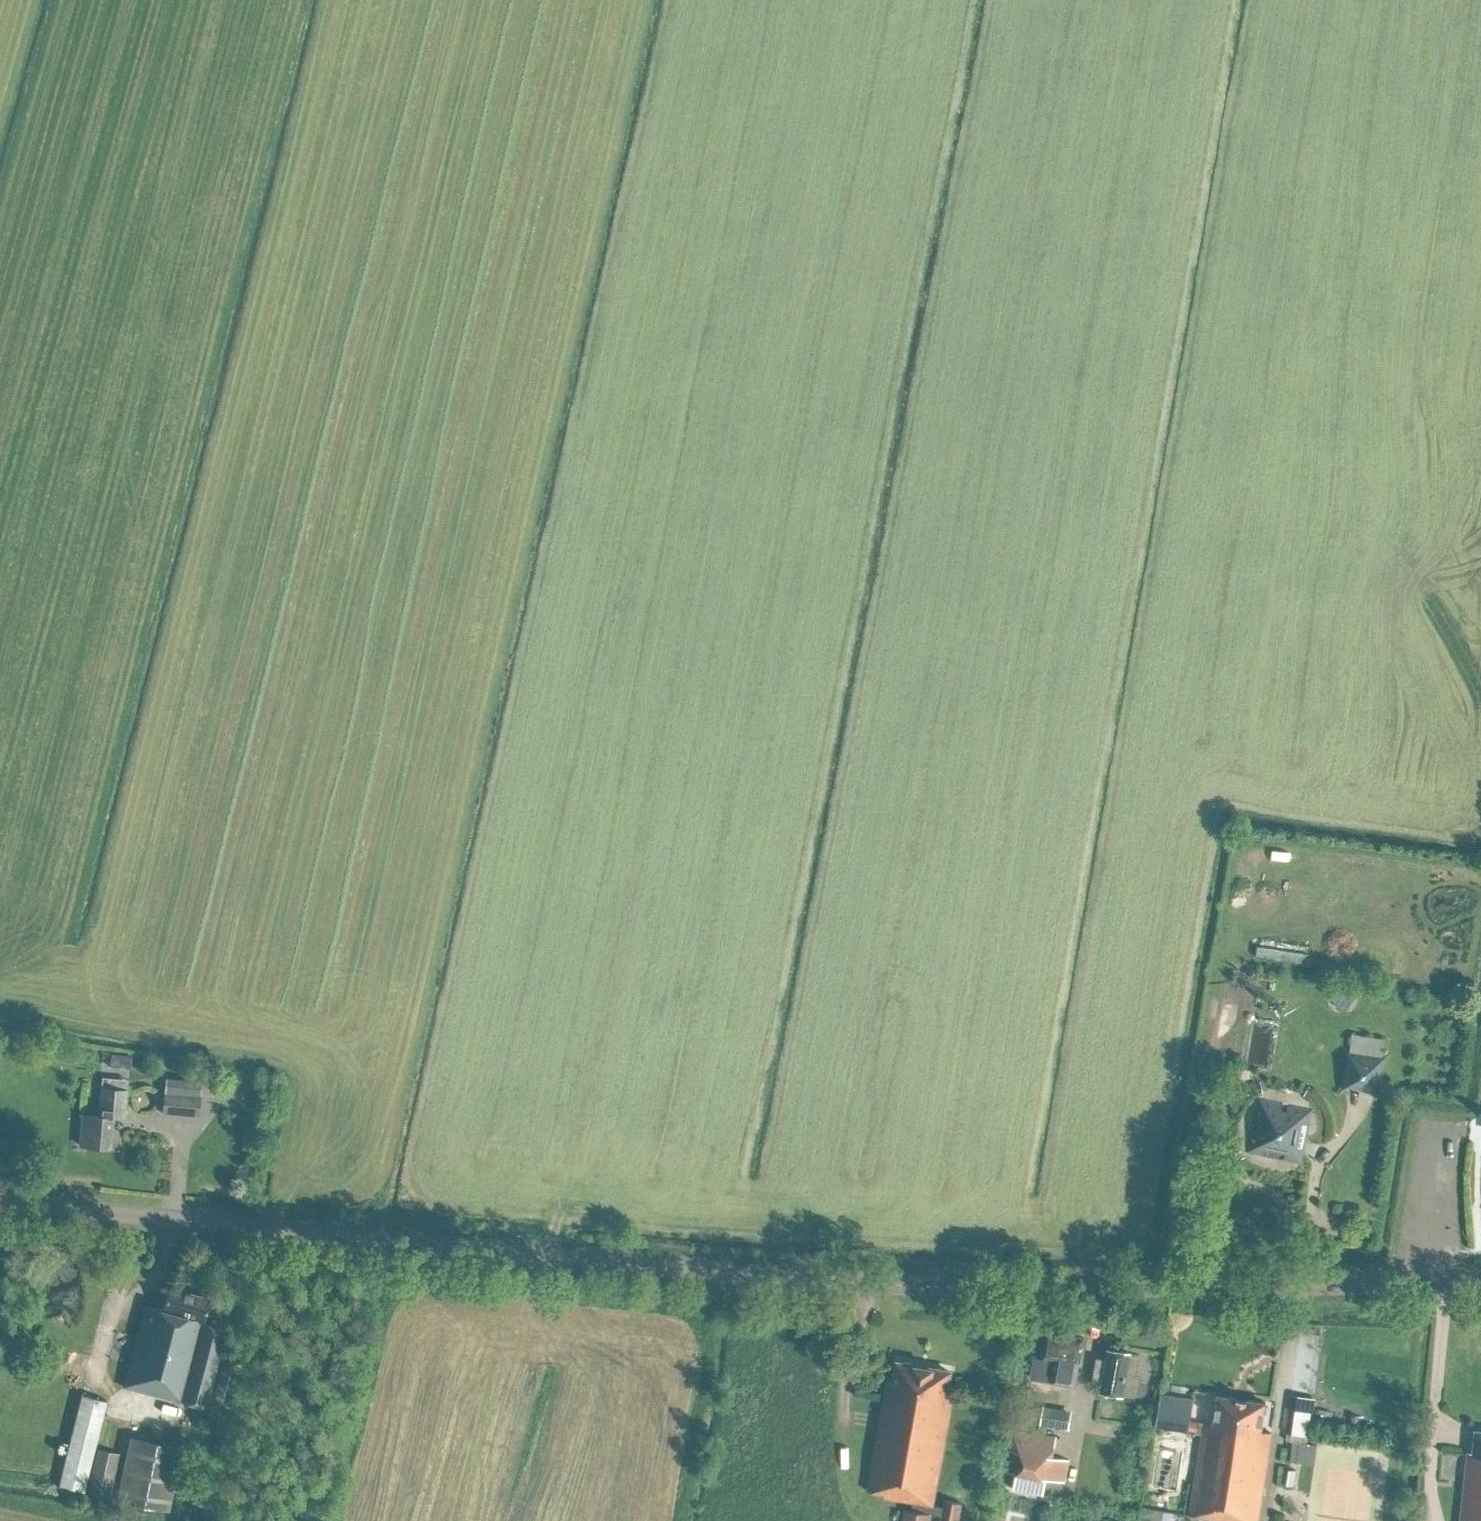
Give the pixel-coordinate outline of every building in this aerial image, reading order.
[(1312,960),(1314,948),(1265,941),(1263,953),(1312,960)] [(1231,1028),(1240,981),(1216,976),(1208,1023),(1231,1028)] [(1357,1005),(1357,984),(1335,984),(1335,1004),(1357,1005)] [(116,1062),(136,1062),(136,1050),(117,1050),(116,1062)] [(1378,1092),(1383,1057),(1348,1052),(1343,1087),(1378,1092)] [(124,1117),(126,1087),(101,1085),(98,1114),(82,1113),(79,1143),(108,1146),(111,1116),(124,1117)] [(197,1114),(199,1094),(163,1091),(161,1111),(197,1114)] [(1312,1153),(1302,1097),(1246,1106),(1256,1163),(1274,1159),(1273,1152),(1293,1149),(1294,1156),(1312,1153)] [(202,1319),(208,1297),(167,1286),(161,1309),(144,1304),(123,1385),(205,1406),(226,1326),(202,1319)] [(1076,1384),(1083,1335),(1047,1330),(1043,1355),(1047,1355),(1046,1359),(1034,1358),(1031,1377),(1076,1384)] [(1122,1393),(1129,1351),(1107,1347),(1106,1357),(1096,1356),(1093,1376),(1102,1378),(1100,1389),(1122,1393)] [(950,1370),(897,1361),(893,1385),(886,1384),(867,1489),(885,1492),(885,1495),(913,1501),(912,1509),(904,1507),(902,1520),(929,1520),(931,1512),(941,1514),(940,1520),(958,1520),(961,1501),(944,1498),(942,1505),(932,1503),(952,1396),(945,1394),(950,1370)] [(230,1396),(238,1367),(221,1362),(213,1392),(230,1396)] [(1295,1391),(1292,1428),(1314,1430),(1317,1392),(1295,1391)] [(58,1484),(83,1490),(106,1399),(80,1393),(58,1484)] [(1265,1401),(1217,1394),(1213,1423),(1203,1421),(1203,1422),(1187,1419),(1186,1428),(1197,1430),(1196,1432),(1201,1432),(1189,1513),(1209,1516),(1208,1519),(1224,1520),(1257,1520),(1270,1431),(1260,1430),(1265,1401)] [(1068,1426),(1070,1412),(1043,1408),(1040,1422),(1068,1426)] [(1064,1480),(1068,1458),(1052,1455),(1056,1435),(1011,1426),(1003,1468),(1016,1470),(1013,1487),(1043,1492),(1046,1477),(1064,1480)] [(1474,1429),(1472,1451),(1467,1451),(1459,1520),(1480,1520),(1480,1430),(1474,1429)] [(130,1433),(125,1457),(117,1497),(168,1508),(182,1444),(130,1433)] [(1297,1438),(1296,1458),(1321,1459),(1322,1439),(1297,1438)] [(91,1467),(86,1491),(109,1496),(114,1472),(118,1452),(95,1447),(91,1467)] [(1176,1520),(1179,1520),(1181,1509),(1148,1503),(1145,1520),(1157,1520),(1158,1517),(1176,1520)]
